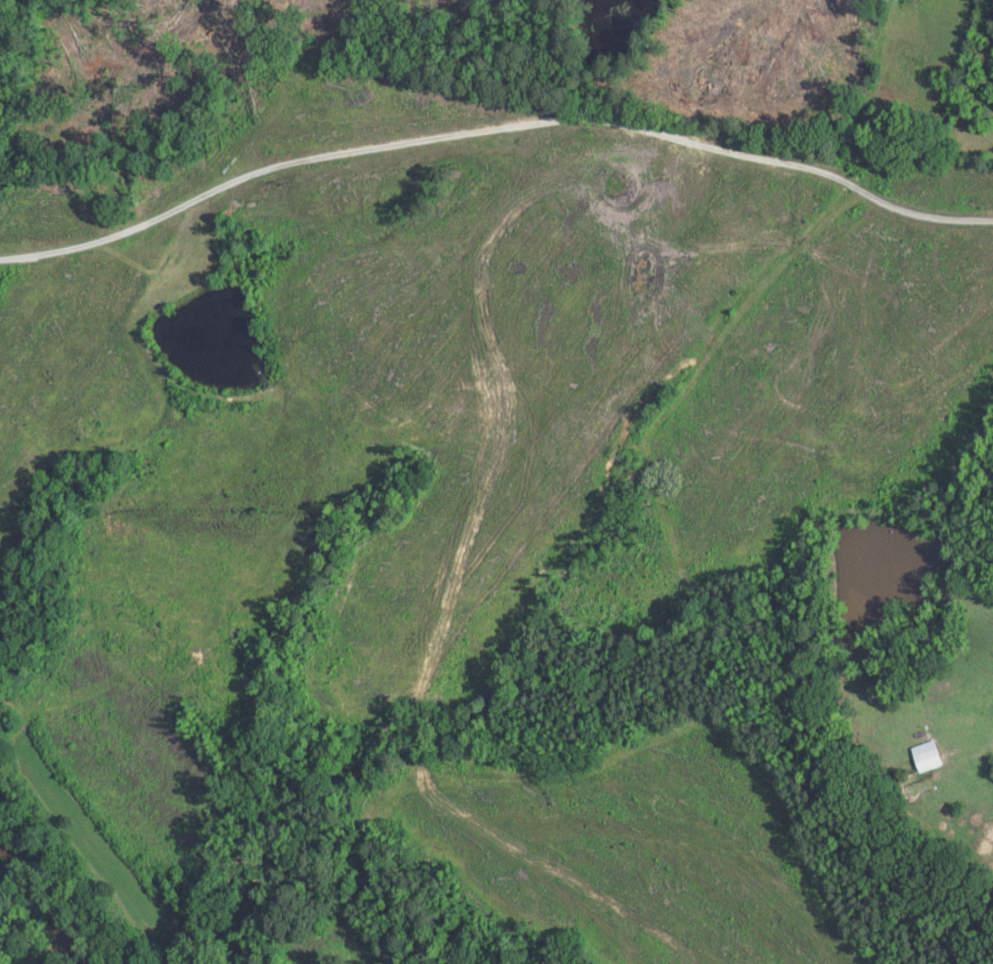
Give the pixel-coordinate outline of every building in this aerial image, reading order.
[(932,767),(927,749),(903,757),(909,774),(932,767)]
